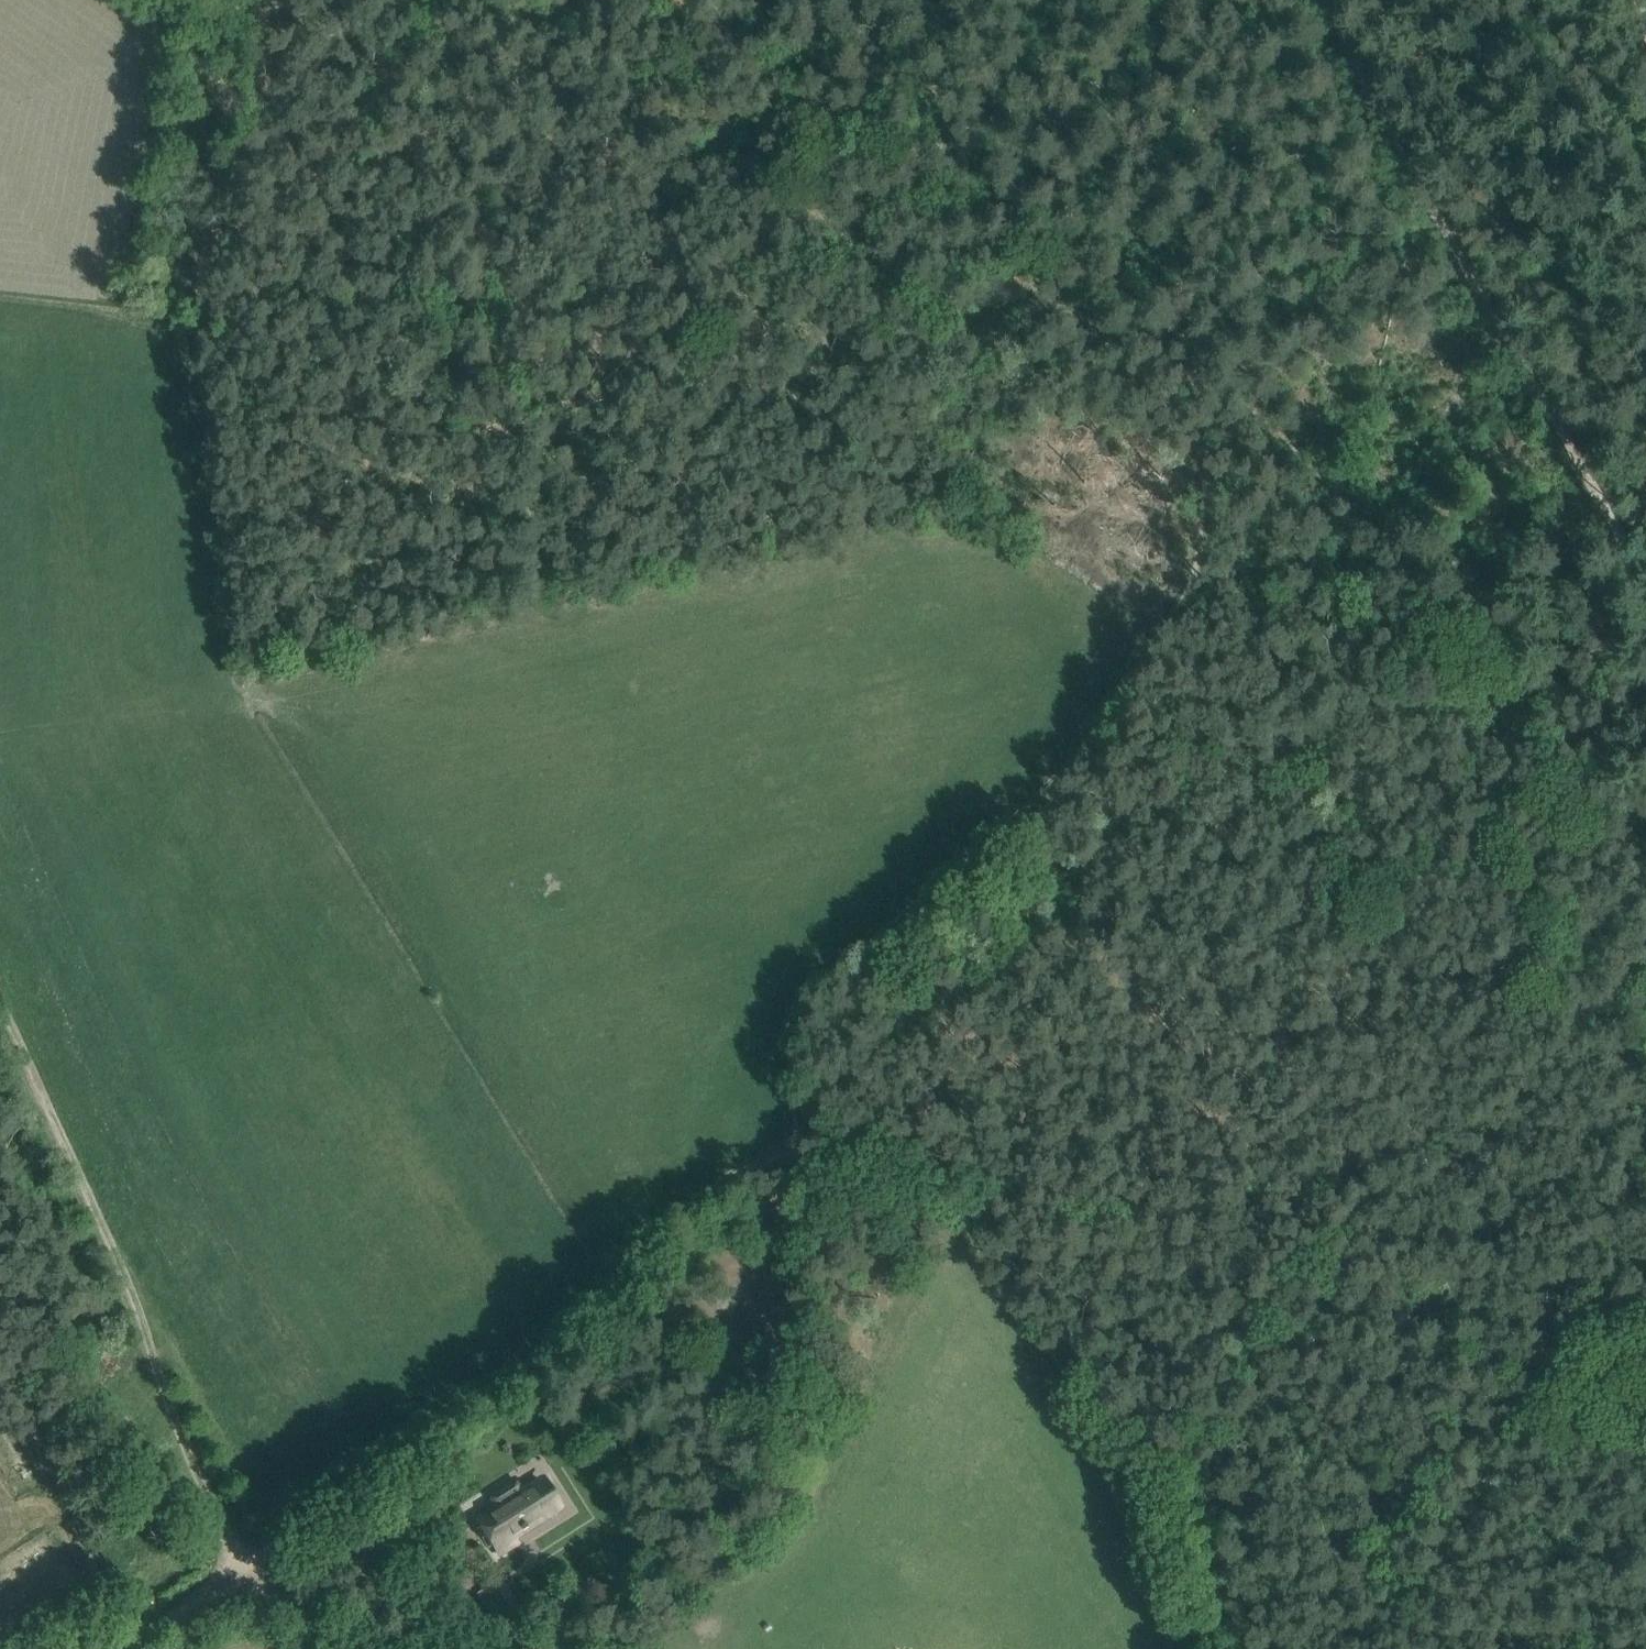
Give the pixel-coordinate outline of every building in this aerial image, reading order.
[(491,1511),(478,1520),(499,1553),(516,1542),(512,1537),(527,1527),(523,1520),(537,1511),(539,1513),(556,1503),(541,1480),(521,1493),(515,1484),(494,1497),(500,1506),(497,1508),(491,1511)] [(517,1605),(501,1579),(487,1588),(504,1614),(517,1605)]
